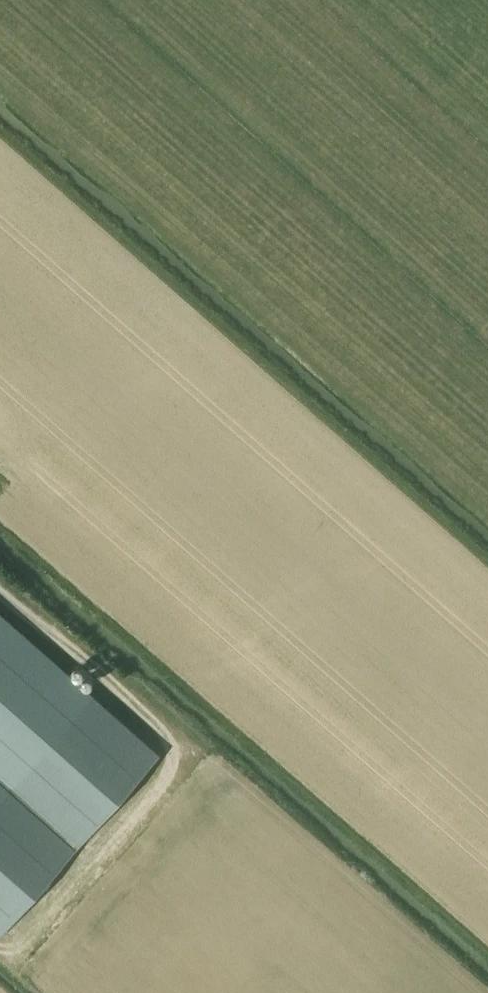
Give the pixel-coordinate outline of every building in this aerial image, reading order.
[(94,693),(0,609),(0,798),(94,693)]
